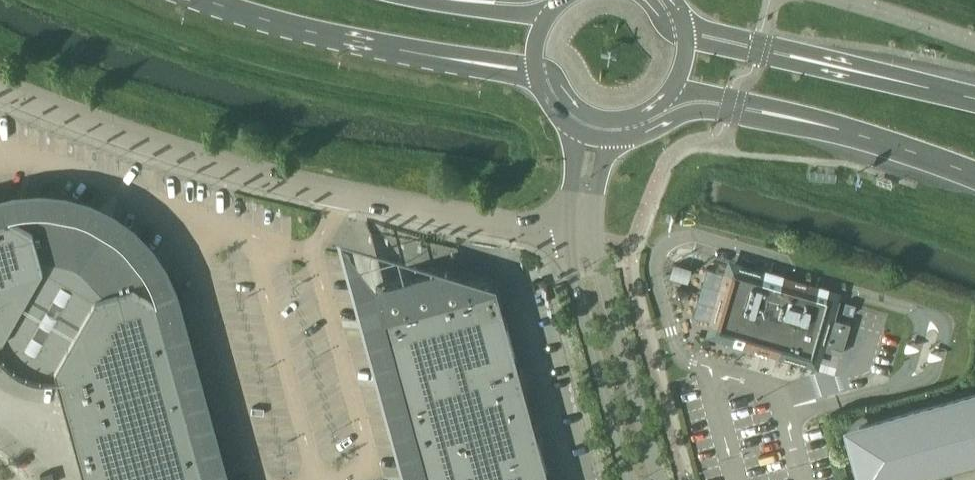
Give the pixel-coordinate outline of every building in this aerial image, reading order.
[(2,336),(42,265),(40,259),(32,227),(8,214),(0,216),(0,336),(2,336)] [(95,295),(93,288),(73,267),(45,258),(40,259),(42,265),(2,336),(0,336),(0,363),(21,376),(50,379),(57,376),(54,366),(94,295),(95,295)] [(672,259),(667,278),(686,283),(691,264),(672,259)] [(707,266),(692,314),(711,320),(716,321),(714,329),(735,335),(733,339),(761,348),(763,343),(813,358),(816,345),(841,352),(850,321),(834,317),(840,298),(831,296),(831,294),(732,265),(730,273),(726,271),(725,272),(707,266)] [(495,283),(375,285),(398,368),(409,378),(401,381),(428,479),(549,479),(495,283)] [(156,298),(132,285),(95,295),(94,295),(54,366),(57,376),(85,479),(206,479),(156,298)] [(852,313),(855,303),(845,301),(842,310),(852,313)] [(859,425),(861,434),(853,436),(856,449),(852,450),(855,461),(859,460),(863,472),(871,470),(874,479),(974,451),(974,394),(859,425)] [(51,470),(40,473),(42,479),(54,479),(51,470)]
